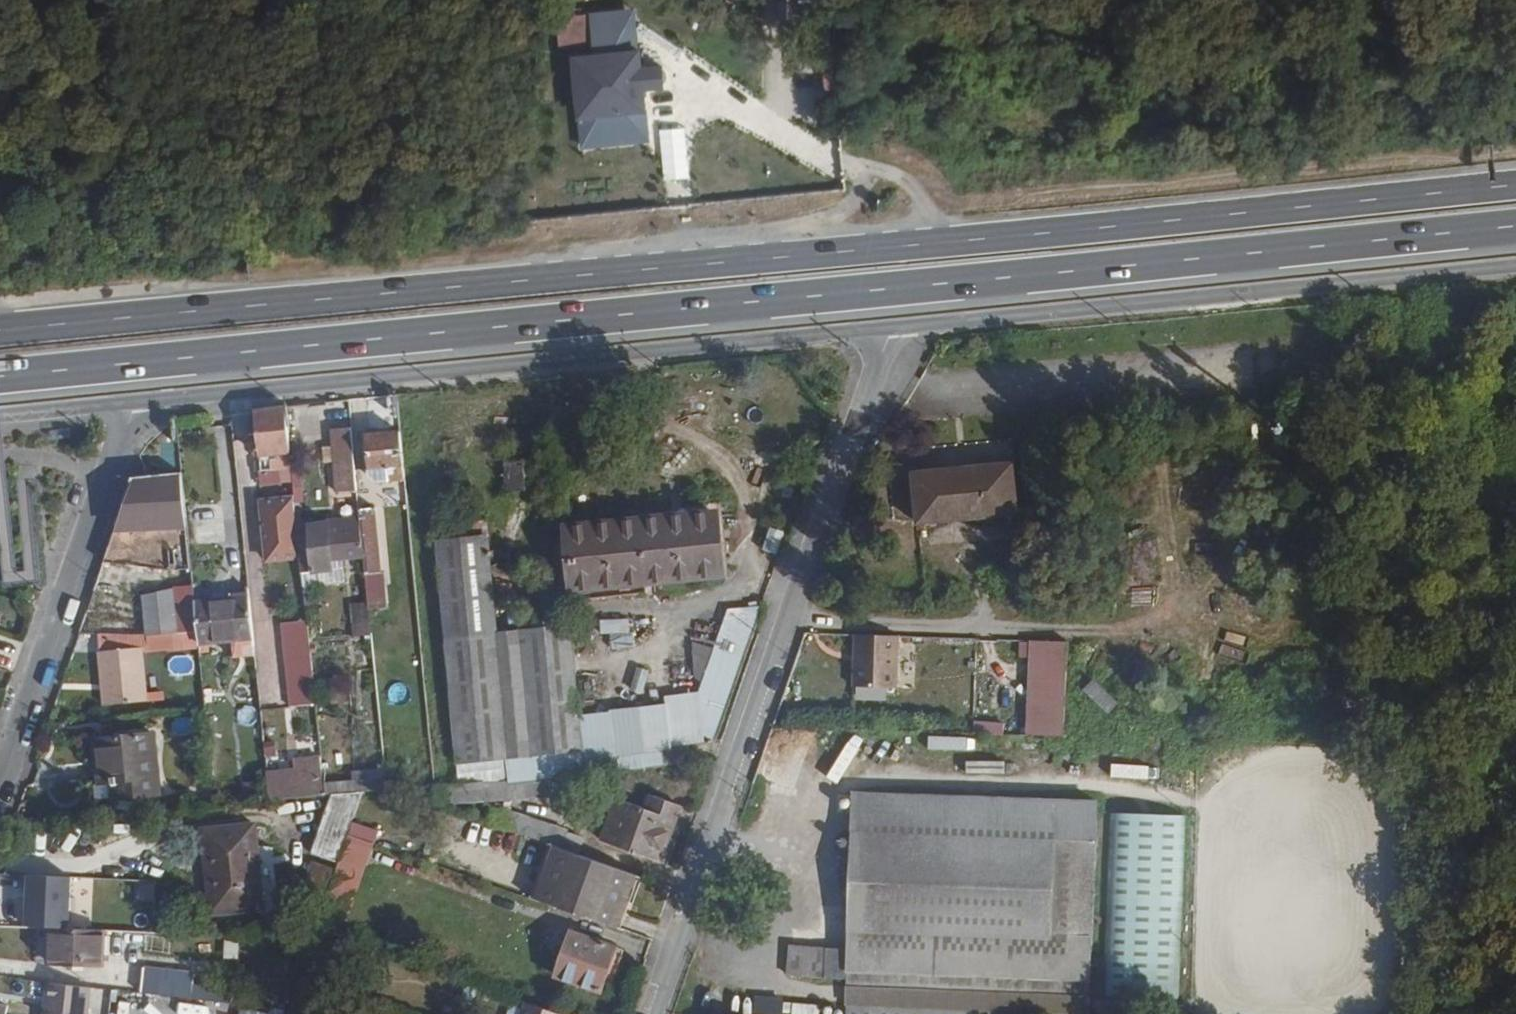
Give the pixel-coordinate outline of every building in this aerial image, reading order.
[(580,76),(588,138),(654,133),(650,71),(580,76)] [(254,408),(260,459),(278,457),(277,451),(291,450),(286,405),(254,408)] [(331,428),(336,478),(337,490),(358,488),(357,476),(352,426),(331,428)] [(387,467),(388,480),(389,482),(406,480),(401,430),(365,433),(368,469),(370,469),(387,467)] [(508,490),(545,487),(543,461),(506,465),(508,490)] [(913,471),(918,523),(1019,514),(1014,462),(913,471)] [(377,481),(388,480),(387,467),(370,469),(370,475),(377,481)] [(182,472),(134,477),(115,533),(105,560),(171,568),(191,566),(182,472)] [(299,525),(295,495),(263,499),(270,558),(301,554),(299,525)] [(376,507),(360,508),(367,572),(383,571),(376,507)] [(643,520),(649,581),(724,573),(718,512),(643,520)] [(335,570),(334,559),(364,557),(361,517),(308,522),(309,524),(299,525),(301,554),(303,571),(312,570),(313,573),(315,572),(317,586),(346,582),(344,570),(335,570)] [(649,581),(643,520),(611,523),(617,584),(649,581)] [(617,584),(611,523),(593,525),(599,586),(617,584)] [(599,586),(593,525),(566,527),(572,589),(599,586)] [(775,553),(782,532),(770,527),(762,548),(775,553)] [(450,687),(563,677),(558,625),(498,631),(489,533),(436,539),(450,687)] [(164,634),(178,632),(174,588),(144,594),(148,635),(161,634),(164,634)] [(373,622),(395,620),(392,595),(370,597),(373,622)] [(198,630),(199,643),(231,641),(233,656),(256,654),(250,600),(250,596),(195,601),(198,630)] [(371,631),(369,604),(352,606),(354,633),(371,631)] [(117,631),(117,613),(87,612),(86,630),(117,631)] [(602,620),(605,647),(630,644),(627,617),(602,620)] [(290,706),(316,703),(304,619),(278,623),(290,706)] [(563,677),(577,676),(573,623),(558,625),(563,677)] [(164,634),(167,652),(200,649),(199,646),(199,643),(198,630),(178,632),(164,634)] [(101,651),(98,651),(103,705),(167,699),(166,690),(148,692),(144,646),(162,645),(161,634),(148,635),(142,635),(99,633),(101,651)] [(911,637),(868,636),(867,687),(909,688),(911,637)] [(1068,642),(1031,641),(1030,696),(1066,697),(1068,642)] [(643,693),(647,669),(635,667),(630,691),(643,693)] [(563,677),(570,752),(584,751),(577,676),(563,677)] [(563,677),(450,687),(458,764),(570,752),(563,677)] [(1089,680),(1080,692),(1107,712),(1116,700),(1089,680)] [(1003,735),(1003,722),(973,721),(972,734),(1003,735)] [(94,739),(99,786),(111,785),(112,799),(162,794),(156,732),(94,739)] [(926,737),(926,749),(973,751),(973,738),(926,737)] [(269,773),(272,801),(325,795),(325,794),(324,782),(321,757),(294,760),(296,771),(269,773)] [(354,779),(324,782),(325,794),(387,789),(385,767),(353,769),(354,779)] [(564,775),(435,785),(437,805),(565,796),(564,775)] [(364,791),(350,834),(368,840),(386,789),(364,791)] [(363,791),(331,794),(311,852),(337,862),(363,791)] [(853,791),(847,949),(846,979),(846,986),(1091,996),(1099,800),(853,791)] [(616,797),(600,840),(663,863),(683,806),(651,794),(646,808),(616,797)] [(505,808),(492,808),(491,824),(562,847),(568,829),(505,808)] [(1180,1000),(1187,816),(1112,813),(1103,996),(1180,1000)] [(203,829),(206,856),(215,855),(220,913),(265,908),(256,823),(203,829)] [(530,897),(536,899),(555,847),(549,845),(530,897)] [(555,847),(536,899),(617,928),(636,875),(555,847)] [(212,914),(220,913),(215,855),(206,856),(212,914)] [(311,859),(297,897),(319,904),(332,866),(311,859)] [(642,877),(636,875),(617,928),(623,929),(642,877)] [(50,927),(48,964),(103,967),(105,929),(50,927)] [(570,930),(554,975),(602,992),(610,971),(619,946),(570,930)] [(237,963),(239,944),(222,943),(221,962),(237,963)] [(846,979),(847,949),(789,944),(786,974),(846,979)] [(619,946),(610,971),(616,973),(625,948),(619,946)] [(192,998),(194,985),(196,972),(144,966),(141,993),(192,999),(192,998)] [(43,1013),(89,1013),(92,987),(46,982),(43,1013)] [(233,990),(194,985),(192,998),(231,1003),(233,990)] [(525,1001),(522,1008),(511,1004),(507,1013),(562,1013),(525,1001)] [(845,1013),(1090,1013),(846,1003),(845,1013)] [(817,1005),(783,1004),(783,1013),(816,1013),(817,1005)]
